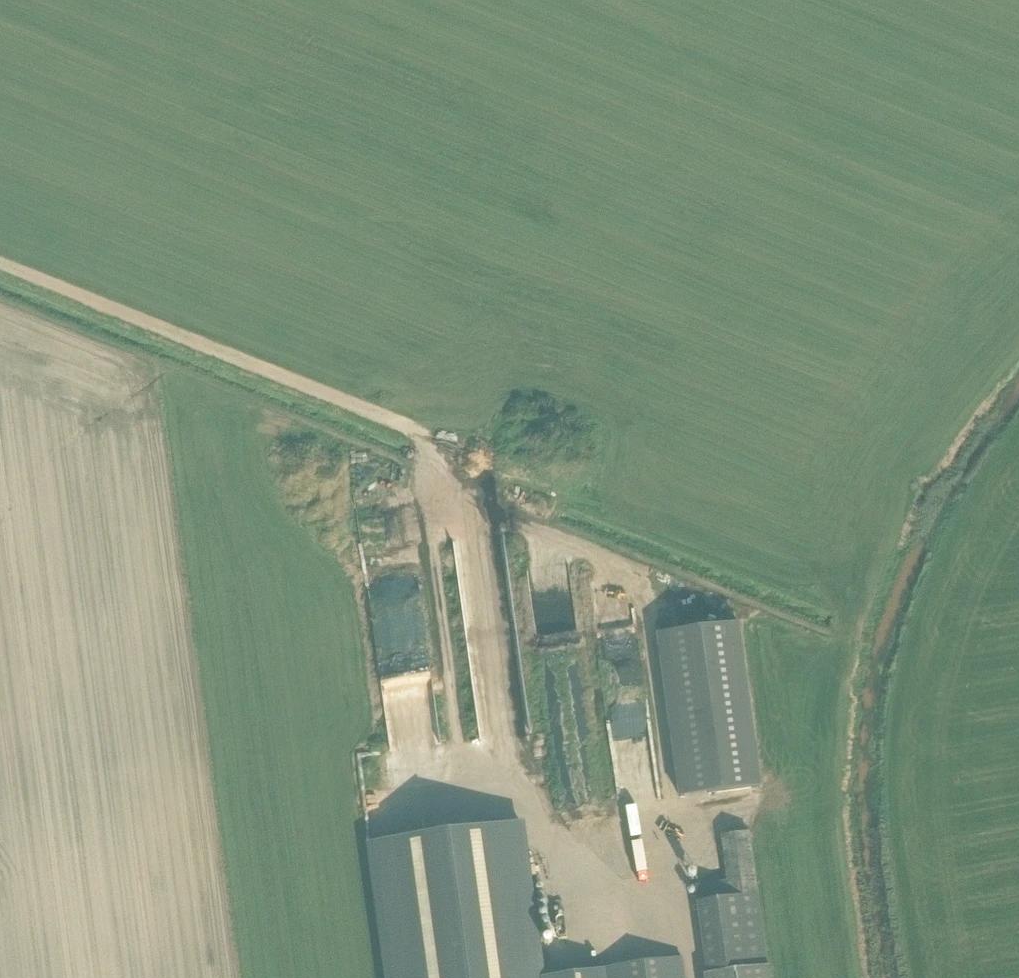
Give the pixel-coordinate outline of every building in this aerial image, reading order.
[(760,787),(738,624),(657,635),(680,798),(760,787)] [(708,977),(767,977),(747,833),(720,836),(725,881),(695,885),(708,977)] [(545,976),(546,977),(685,977),(682,958),(545,976)]
